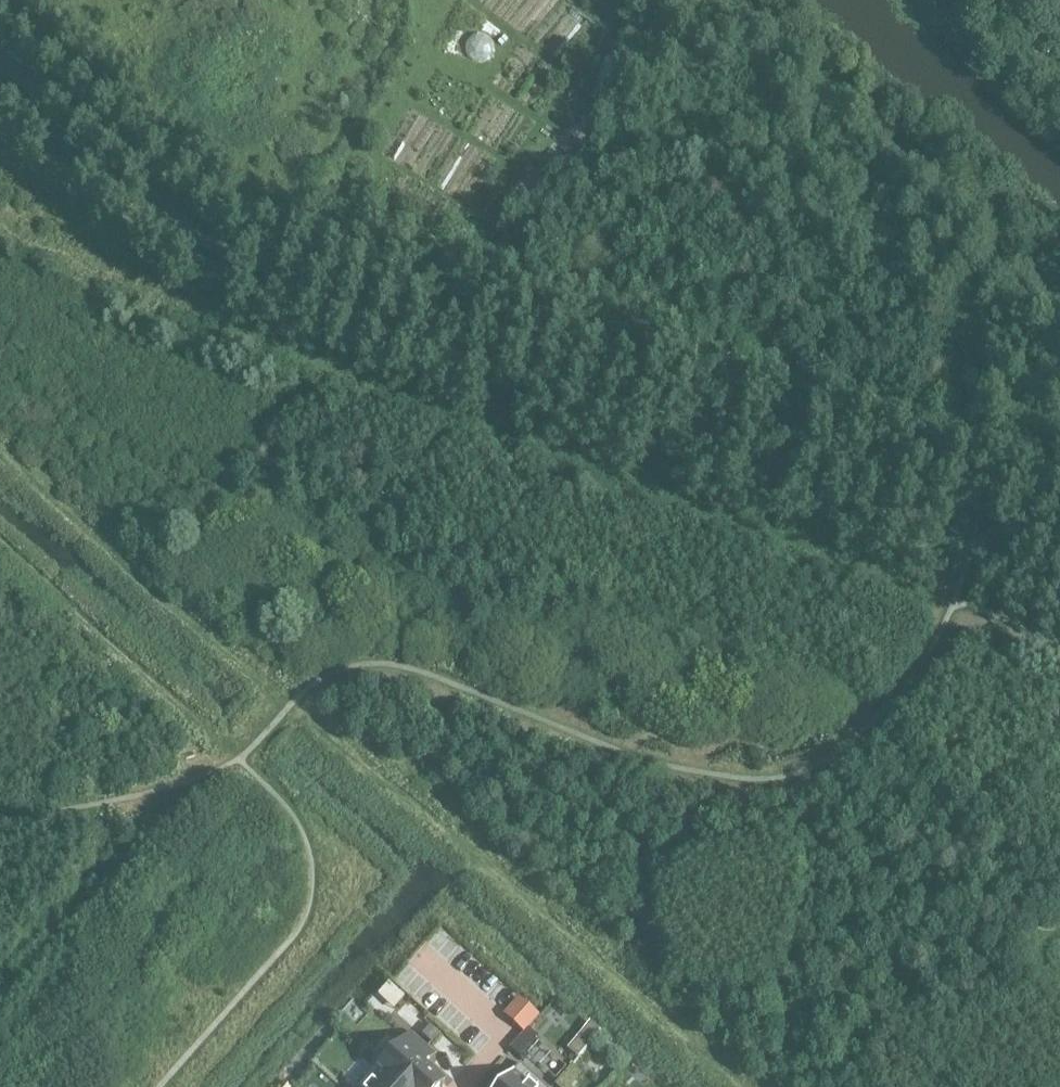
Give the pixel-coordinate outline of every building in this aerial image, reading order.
[(577,139),(565,151),(573,159),(585,147),(577,139)] [(406,996),(388,979),(368,1002),(386,1018),(406,996)] [(519,999),(514,1005),(521,1010),(527,1016),(534,1022),(539,1017),(519,999)] [(506,1014),(505,1016),(507,1018),(511,1021),(521,1010),(514,1005),(506,1014)] [(521,1010),(511,1021),(518,1027),(527,1016),(521,1010)] [(527,1016),(518,1027),(524,1033),(534,1022),(527,1016)] [(601,1033),(589,1022),(567,1047),(579,1057),(601,1033)] [(439,1031),(430,1023),(421,1033),(430,1041),(439,1031)] [(528,1030),(511,1050),(521,1058),(538,1039),(528,1030)] [(373,1063),(375,1066),(376,1065),(400,1086),(441,1086),(444,1084),(424,1065),(433,1054),(412,1035),(402,1046),(394,1039),(373,1063)] [(500,1086),(546,1086),(521,1064),(500,1086)] [(376,1065),(375,1066),(356,1086),(400,1086),(376,1065)]
